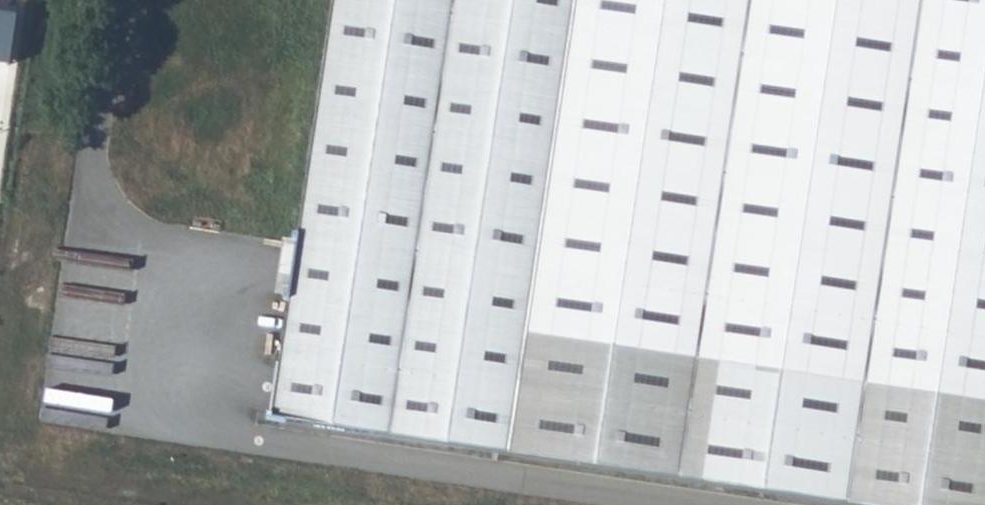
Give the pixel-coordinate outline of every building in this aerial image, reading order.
[(279,411),(832,504),(984,504),(984,0),(341,0),(279,411)]
